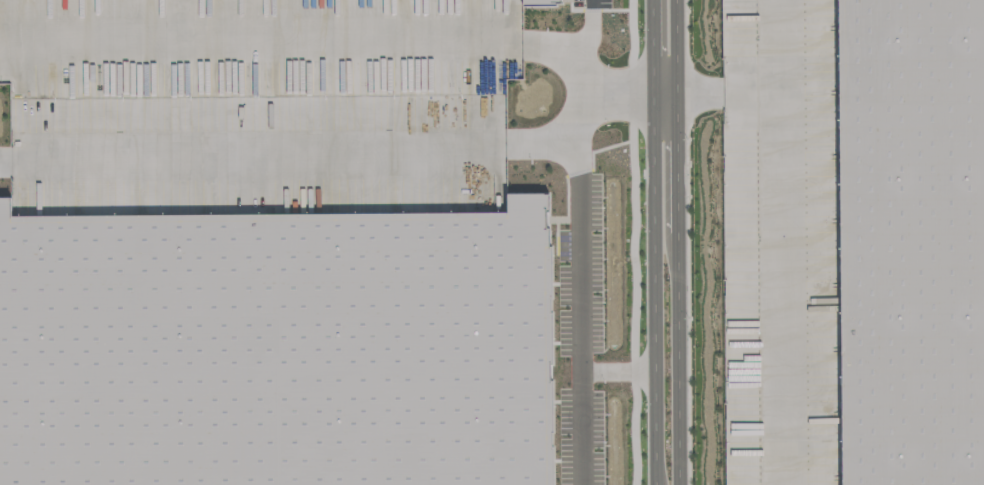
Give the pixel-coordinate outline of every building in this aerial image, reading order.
[(837,484),(983,484),(983,0),(831,0),(837,484)] [(758,293),(765,307),(771,305),(780,313),(791,291),(788,284),(793,274),(805,274),(806,258),(834,243),(835,220),(833,216),(833,203),(842,207),(828,182),(828,192),(814,191),(810,192),(796,192),(800,183),(793,187),(778,159),(777,167),(762,175),(758,293)]
